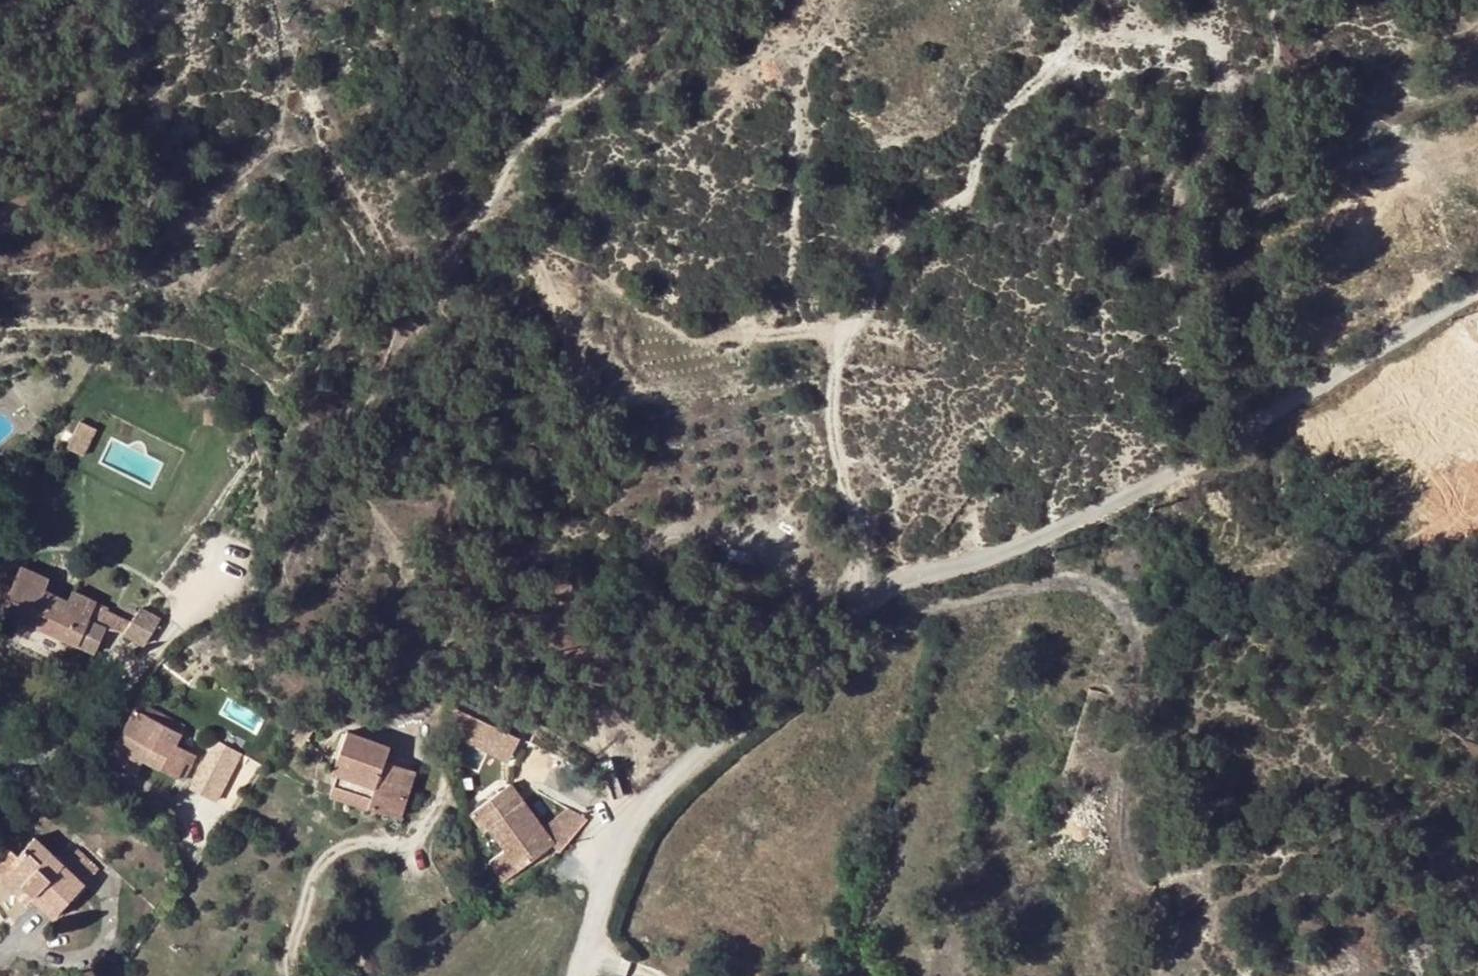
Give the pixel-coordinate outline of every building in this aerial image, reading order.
[(97,429),(80,420),(66,447),(84,456),(97,429)] [(20,565),(0,609),(0,610),(94,654),(107,625),(103,623),(90,617),(93,610),(97,601),(72,589),(67,600),(45,589),(49,579),(20,565)] [(125,633),(143,644),(159,620),(140,608),(125,633)] [(107,617),(93,610),(90,617),(103,623),(107,617)] [(173,745),(183,727),(137,703),(114,745),(177,778),(186,762),(190,764),(195,756),(173,745)] [(444,731),(512,761),(524,734),(456,704),(444,731)] [(334,768),(339,770),(330,793),(368,805),(367,808),(401,818),(416,770),(383,760),(387,749),(347,733),(334,768)] [(242,755),(214,740),(191,786),(218,799),(242,755)] [(143,761),(114,745),(107,760),(135,774),(143,761)] [(508,784),(499,791),(512,809),(521,803),(508,784)] [(541,830),(521,803),(512,809),(499,791),(470,812),(484,831),(489,827),(505,849),(488,862),(501,880),(550,844),(541,830)] [(420,797),(414,794),(410,803),(416,806),(420,797)] [(541,830),(550,844),(556,852),(583,820),(567,810),(541,830)] [(33,898),(52,916),(96,868),(76,851),(62,867),(34,840),(18,856),(3,871),(33,898)] [(3,871),(18,856),(11,850),(0,862),(0,880),(26,904),(33,898),(3,871)]
